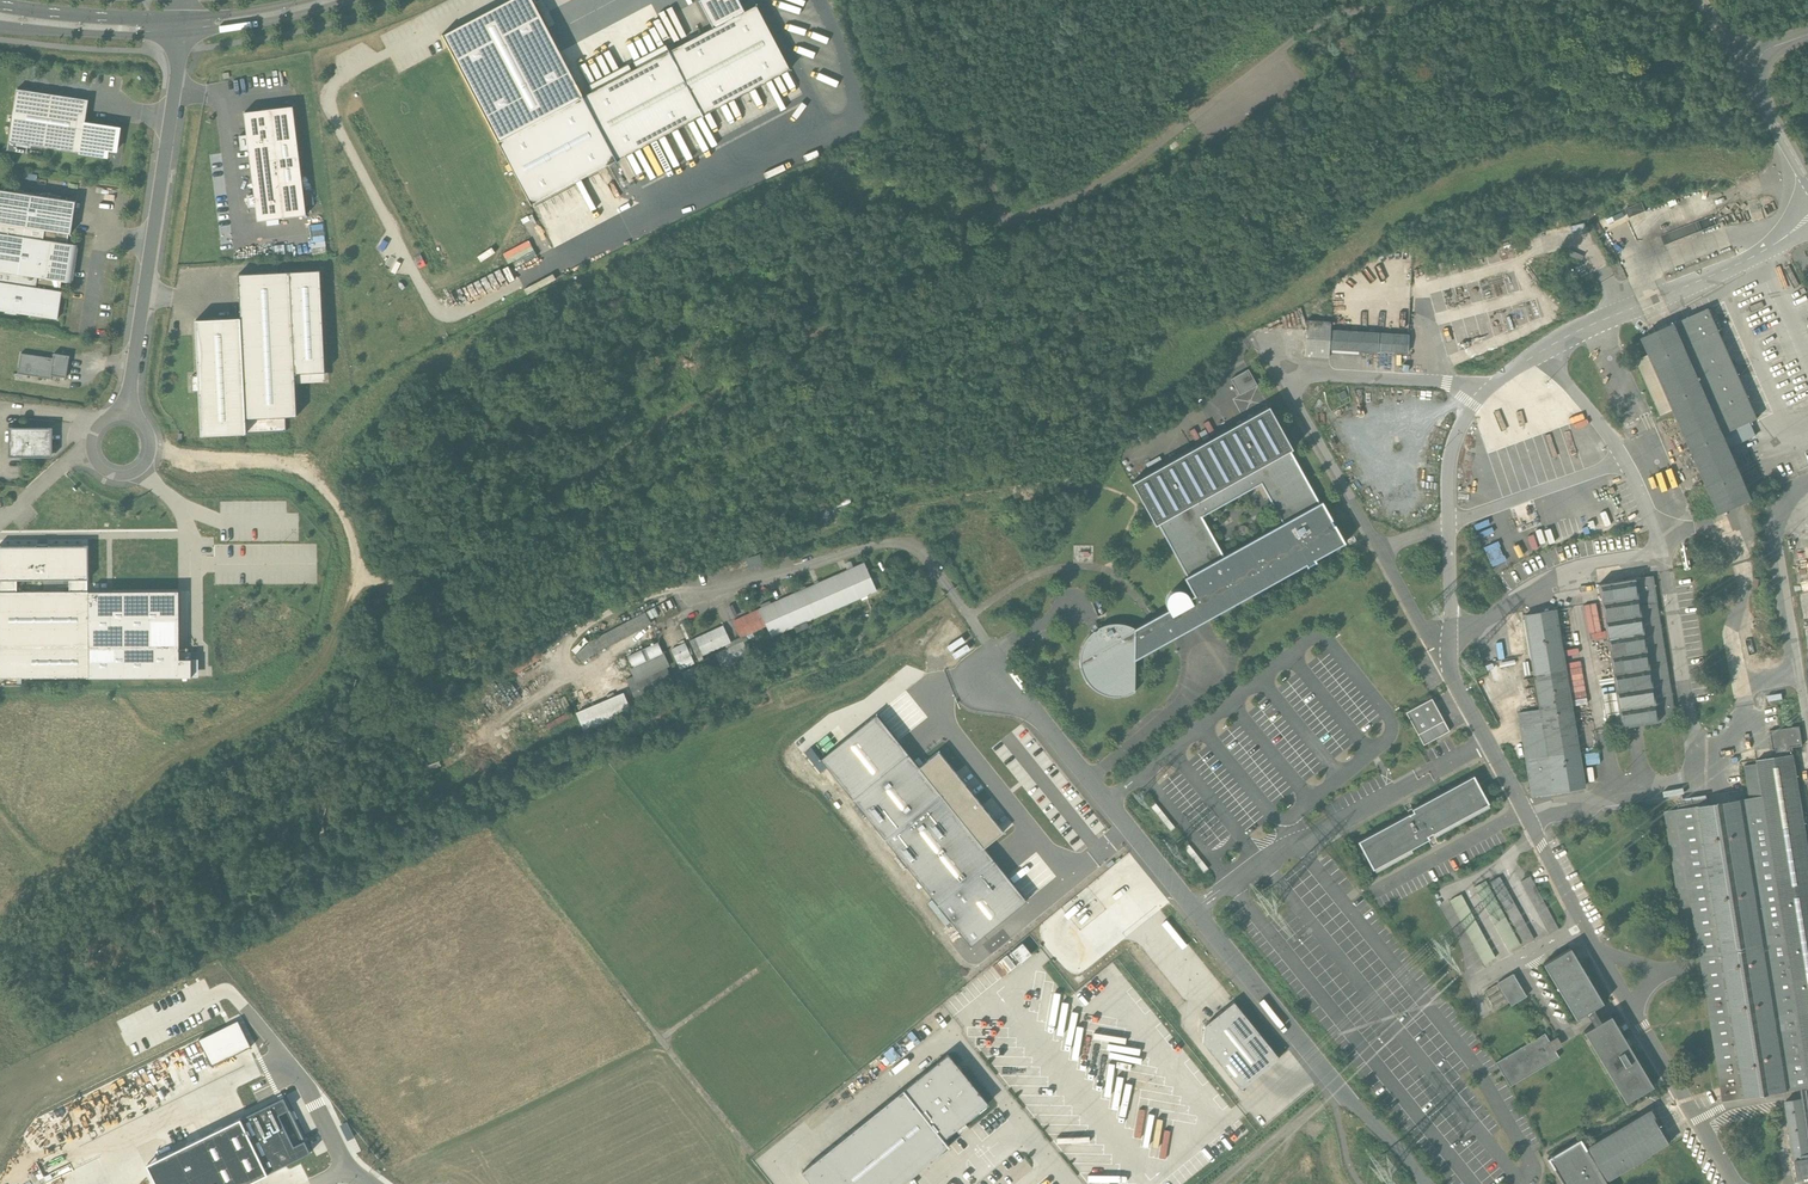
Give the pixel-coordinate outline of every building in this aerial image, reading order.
[(582,97),(531,0),(511,0),(443,36),(499,141),(582,97)] [(757,6),(745,12),(738,0),(700,0),(698,1),(713,29),(582,97),(615,160),(790,70),(757,6)] [(88,100),(17,90),(9,142),(107,157),(108,150),(116,151),(120,129),(85,123),(88,100)] [(499,141),(531,206),(615,160),(582,97),(499,141)] [(293,106),(244,112),(247,135),(240,136),(241,150),(249,150),(255,197),(250,197),(251,205),(256,204),(258,221),(306,215),(293,106)] [(58,319),(64,282),(72,283),(78,245),(69,244),(76,202),(0,190),(0,310),(58,319)] [(321,271),(290,272),(295,374),(326,373),(321,271)] [(241,318),(196,321),(198,376),(191,376),(192,392),(200,392),(202,436),(287,431),(286,417),(298,417),(295,374),(290,272),(239,275),(241,318)] [(1760,418),(1712,308),(1647,336),(1655,353),(1678,407),(1725,512),(1758,498),(1735,445),(1759,434),(1753,421),(1760,418)] [(1332,357),(1333,349),(1334,330),(1334,323),(1309,322),(1307,356),(1332,357)] [(1409,353),(1410,334),(1334,330),(1333,349),(1409,353)] [(1663,413),(1678,407),(1655,353),(1639,360),(1663,413)] [(52,376),(66,378),(70,356),(54,354),(53,359),(21,354),(18,374),(51,380),(52,376)] [(1253,368),(1234,376),(1242,394),(1261,386),(1253,368)] [(1104,692),(1120,696),(1138,691),(1139,661),(1350,543),(1270,405),(1137,478),(1201,598),(1195,600),(1191,592),(1183,588),(1174,592),(1170,601),(1173,611),(1139,630),(1115,624),(1098,629),(1084,645),(1083,668),(1087,682),(1104,692)] [(9,457),(53,458),(53,428),(9,428),(9,457)] [(1493,564),(1506,561),(1501,542),(1488,546),(1493,564)] [(89,592),(88,592),(88,580),(89,580),(89,547),(0,547),(0,679),(89,678),(89,592)] [(846,571),(733,622),(741,638),(767,627),(769,632),(770,631),(773,637),(794,628),(796,633),(809,627),(807,622),(877,591),(864,564),(853,568),(851,562),(844,565),(846,571)] [(1653,577),(1604,584),(1627,726),(1676,718),(1653,577)] [(179,591),(89,592),(89,678),(192,677),(192,659),(180,660),(179,591)] [(1558,609),(1525,614),(1541,709),(1518,713),(1532,796),(1587,787),(1558,609)] [(589,642),(575,654),(582,664),(594,654),(652,624),(646,613),(589,642)] [(731,643),(723,627),(690,642),(698,658),(731,643)] [(743,642),(716,655),(724,672),(751,659),(743,642)] [(668,666),(658,643),(629,656),(634,667),(630,668),(634,678),(627,681),(635,699),(673,682),(666,667),(668,666)] [(685,644),(671,650),(680,670),(694,664),(685,644)] [(1575,688),(1576,698),(1587,697),(1586,687),(1575,688)] [(624,694),(576,714),(584,734),(632,714),(624,694)] [(1434,699),(1408,712),(1420,734),(1445,720),(1434,699)] [(876,715),(820,760),(971,946),(1026,901),(984,849),(1003,833),(938,752),(919,768),(876,715)] [(1445,720),(1420,734),(1425,744),(1451,731),(1445,720)] [(1678,810),(1726,1099),(1807,1086),(1807,820),(1797,754),(1746,762),(1752,798),(1678,810)] [(997,771),(1007,788),(1020,780),(1010,763),(997,771)] [(1491,803),(1477,776),(1416,809),(1418,812),(1363,842),(1377,869),(1433,838),(1431,835),(1491,803)] [(1501,874),(1476,888),(1511,949),(1524,942),(1523,941),(1534,935),(1529,927),(1539,921),(1534,912),(1525,917),(1520,907),(1522,905),(1520,901),(1523,899),(1519,891),(1513,894),(1501,874)] [(1524,879),(1529,895),(1539,891),(1534,876),(1524,879)] [(1605,1003),(1574,949),(1548,963),(1580,1018),(1592,1011),(1598,1008),(1605,1003)] [(1109,1062),(1111,1051),(1102,1050),(1104,1037),(1084,1034),(1086,1020),(1079,1019),(1080,1011),(1071,1010),(1071,1006),(1047,974),(1040,974),(1035,1013),(1051,1015),(1050,1024),(1059,1025),(1058,1034),(1068,1035),(1067,1044),(1076,1045),(1074,1061),(1092,1063),(1091,1071),(1102,1073),(1100,1082),(1106,1078),(1111,1084),(1115,1081),(1117,1063),(1109,1062)] [(1528,997),(1515,974),(1500,982),(1513,1005),(1528,997)] [(1278,1059),(1234,1003),(1205,1026),(1203,1043),(1240,1089),(1278,1059)] [(1600,1025),(1606,1022),(1598,1008),(1592,1011),(1600,1025)] [(1656,1086),(1614,1016),(1606,1022),(1600,1025),(1590,1031),(1631,1101),(1656,1086)] [(238,1021),(199,1040),(212,1067),(251,1047),(238,1021)] [(1547,1034),(1498,1062),(1511,1085),(1561,1057),(1557,1050),(1552,1053),(1546,1042),(1550,1040),(1547,1034)] [(905,1090),(944,1139),(987,1105),(948,1057),(905,1090)] [(905,1090),(805,1172),(815,1183),(903,1183),(950,1146),(944,1139),(905,1090)] [(146,1165),(156,1183),(247,1183),(311,1152),(284,1097),(146,1165)] [(1787,1101),(1797,1158),(1807,1156),(1807,1116),(1805,1098),(1787,1101)] [(1673,1143),(1653,1110),(1590,1148),(1610,1181),(1659,1152),(1673,1143)] [(1673,1143),(1659,1152),(1678,1183),(1714,1183),(1685,1136),(1673,1143)] [(1610,1181),(1590,1148),(1584,1139),(1551,1159),(1567,1183),(1612,1183),(1610,1181)] [(1797,1158),(1800,1178),(1807,1177),(1807,1156),(1797,1158)]
